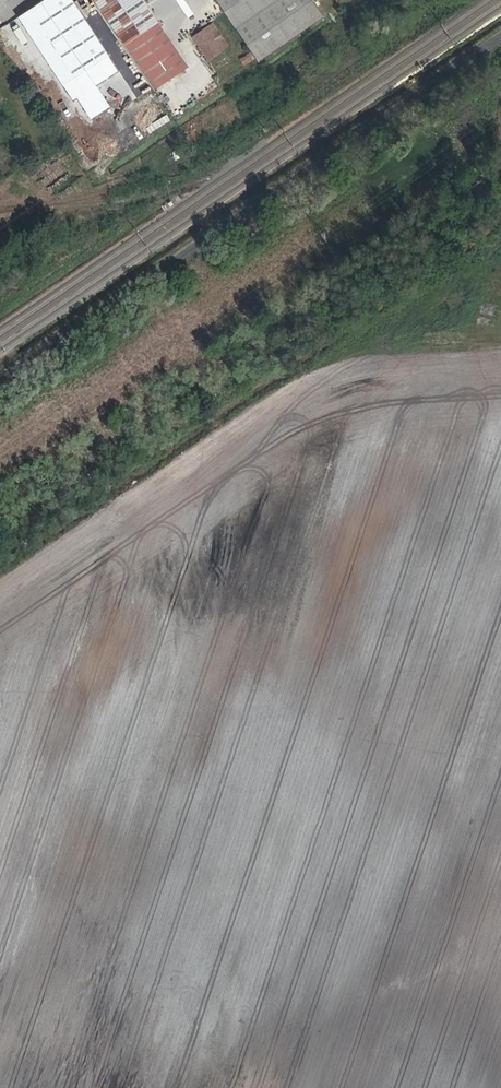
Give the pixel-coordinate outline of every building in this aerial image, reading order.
[(87,0),(48,0),(28,13),(77,83),(122,53),(87,0)] [(155,0),(106,0),(159,79),(185,62),(157,21),(165,15),(155,0)] [(327,9),(321,0),(229,0),(260,44),(265,51),(266,53),(327,9)] [(185,62),(193,56),(165,15),(157,21),(185,62)] [(231,43),(237,39),(221,17),(215,21),(231,43)] [(231,43),(215,21),(201,30),(217,52),(231,43)] [(247,54),(252,61),(265,51),(260,44),(247,54)]
